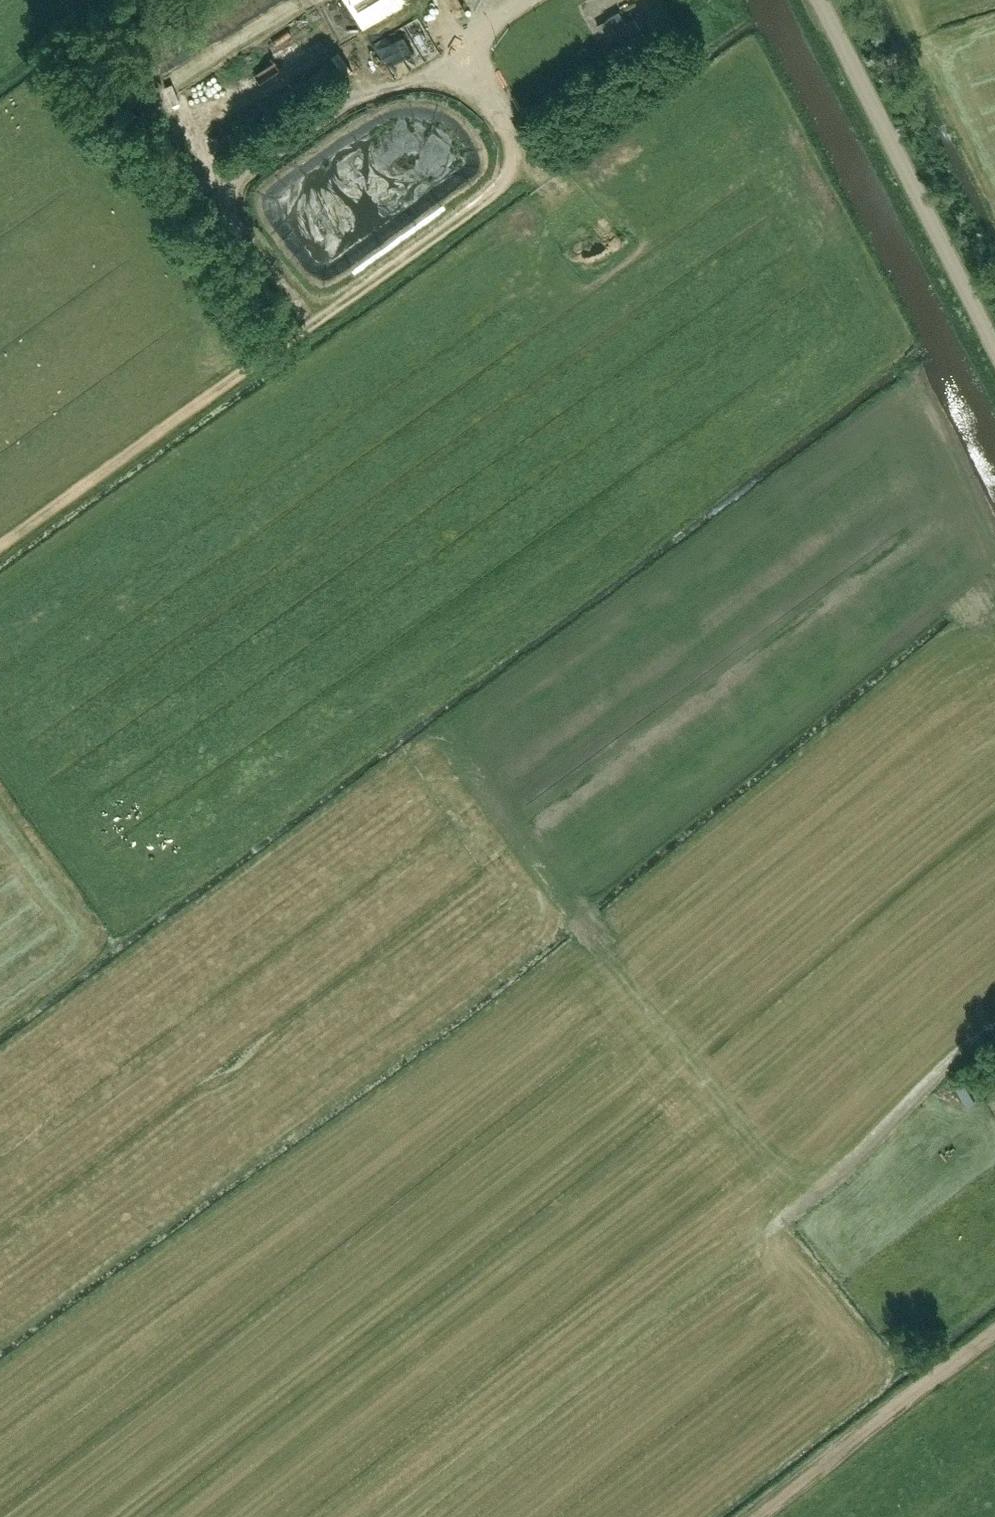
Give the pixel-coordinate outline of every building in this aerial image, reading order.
[(361,27),(407,0),(346,0),(361,27)] [(627,54),(648,42),(634,17),(626,22),(619,10),(596,24),(606,42),(617,36),(627,54)] [(379,71),(396,67),(390,47),(374,51),(379,71)] [(281,196),(311,275),(343,263),(333,235),(346,230),(341,217),(332,220),(327,206),(317,210),(313,198),(303,202),(298,190),(281,196)]
